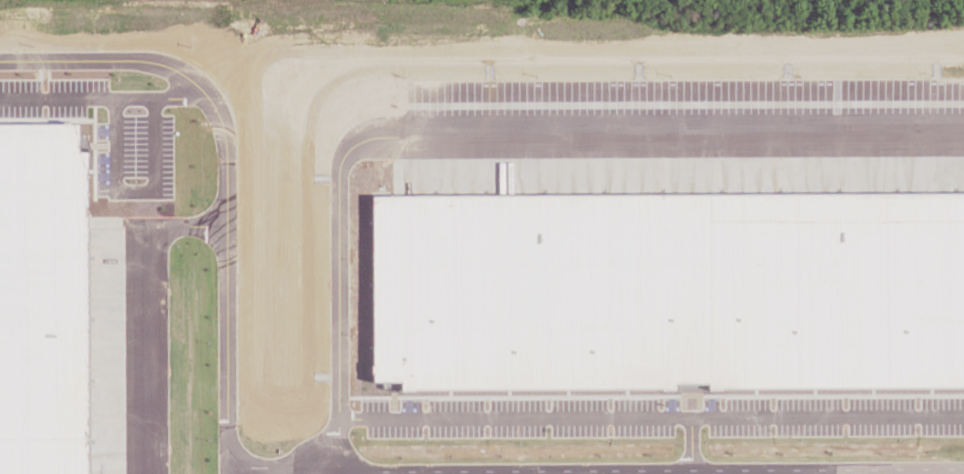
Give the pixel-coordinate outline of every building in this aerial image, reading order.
[(81,143),(69,143),(69,116),(0,117),(0,473),(83,473),(81,143)] [(362,188),(963,187),(963,384),(701,384),(701,376),(670,376),(670,384),(394,384),(394,378),(362,378),(362,188)]
